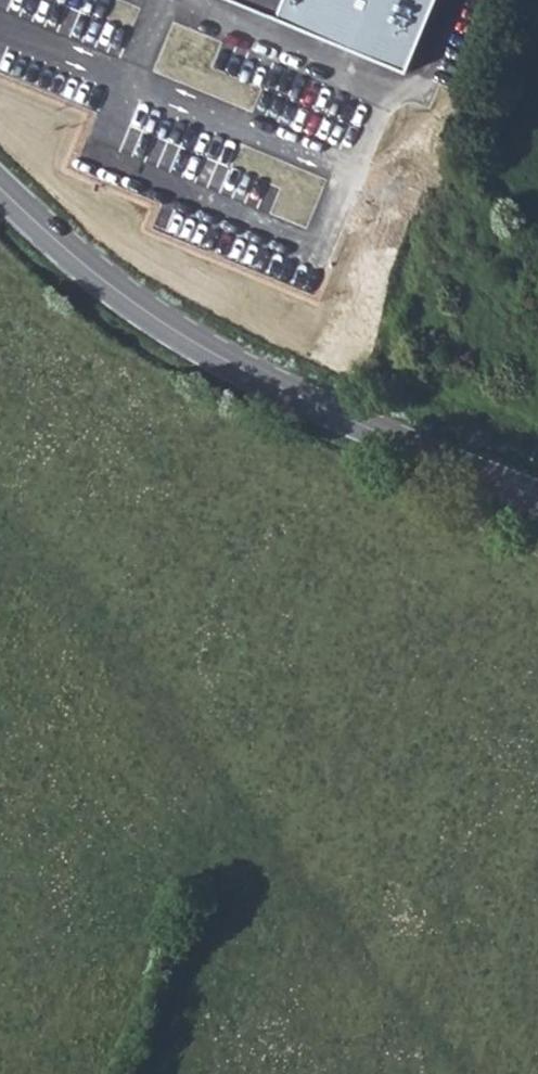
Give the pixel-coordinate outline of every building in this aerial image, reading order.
[(285,21),(293,0),(231,0),(285,21)]
